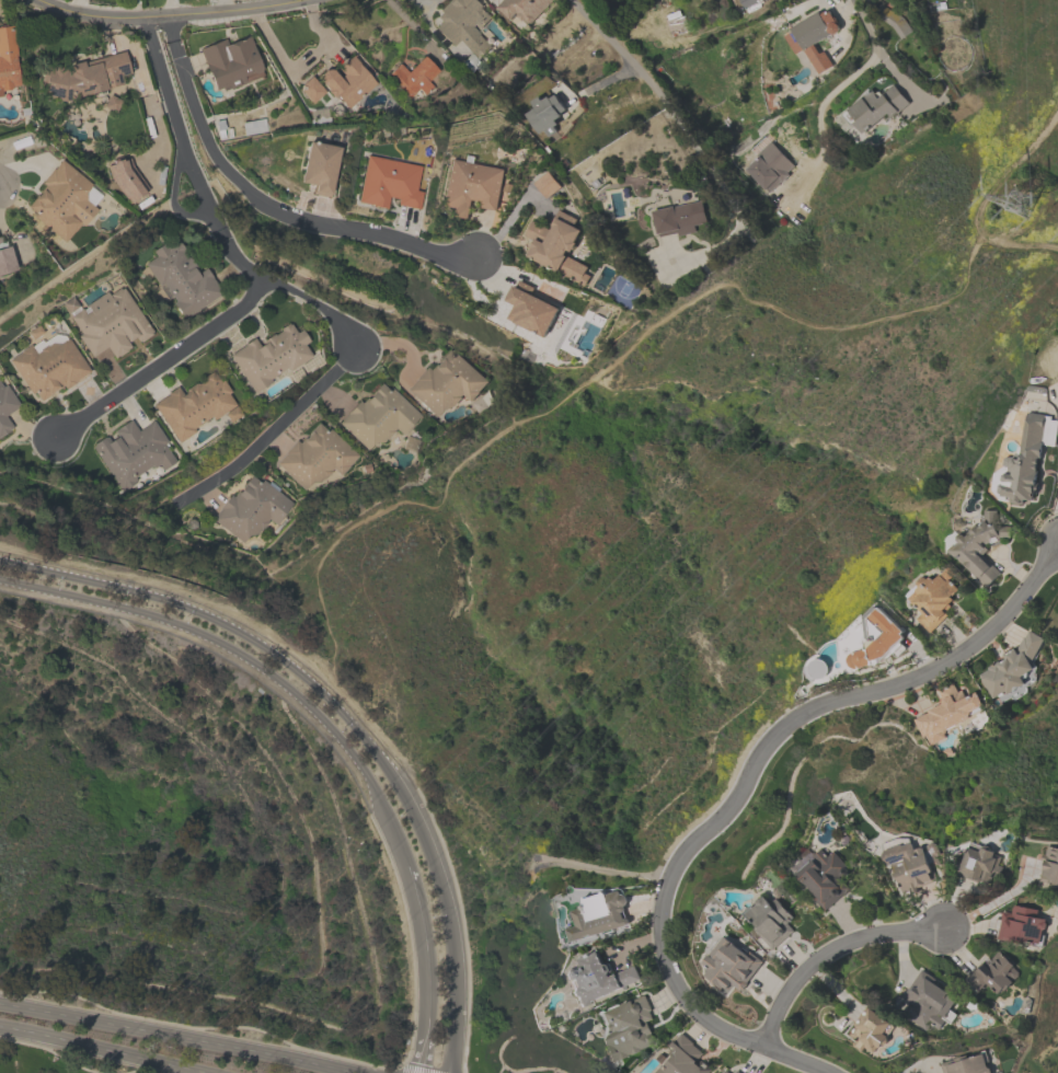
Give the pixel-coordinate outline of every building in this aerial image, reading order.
[(437,10),(447,0),(473,0),(491,18),(480,28),(473,22),(470,25),(491,46),(479,58),(458,38),(451,45),(433,27),(439,21),(435,18),(439,12),(437,10)] [(496,7),(503,0),(550,0),(527,23),(519,15),(515,15),(510,21),(496,7)] [(746,9),(741,0),(761,0),(746,9)] [(911,31),(900,39),(892,26),(877,18),(884,5),(901,18),(911,31)] [(818,73),(804,49),(796,54),(785,35),(792,31),(791,27),(819,11),(820,14),(829,9),(837,23),(838,24),(839,27),(839,31),(837,33),(835,34),(831,34),(813,45),(818,54),(823,50),(831,66),(818,73)] [(10,89),(0,90),(0,27),(10,25),(19,84),(11,85),(11,86),(9,88),(10,89)] [(198,48),(223,38),(226,44),(249,35),(262,69),(261,70),(263,74),(222,90),(221,86),(215,89),(198,48)] [(41,95),(43,83),(38,82),(42,67),(51,69),(53,65),(65,67),(65,69),(69,69),(68,65),(82,60),(82,62),(123,50),(129,72),(119,74),(123,83),(76,96),(74,101),(41,95)] [(332,95),(319,81),(318,77),(320,72),(323,69),(327,69),(331,69),(338,79),(344,74),(337,67),(350,55),(376,83),(347,107),(335,93),(332,95)] [(407,99),(384,76),(398,62),(406,71),(423,55),(438,70),(427,81),(433,86),(424,95),(417,88),(407,99)] [(324,91),(309,76),(299,83),(300,90),(311,103),(324,91)] [(883,94),(895,84),(910,102),(892,117),(888,113),(863,134),(855,124),(852,126),(842,114),(873,88),(877,94),(881,92),(883,94)] [(108,93),(103,106),(114,112),(120,100),(108,93)] [(526,113),(536,107),(531,102),(539,96),(542,101),(549,96),(550,99),(556,94),(565,109),(560,114),(561,116),(554,120),(556,125),(553,127),(556,131),(548,137),(544,130),(539,134),(526,113)] [(241,122),(264,117),(266,130),(243,135),(241,122)] [(338,147),(327,196),(313,194),(313,192),(314,185),(299,182),(308,141),(338,147)] [(794,165),(786,173),(789,175),(781,182),(780,181),(768,192),(746,170),(758,158),(756,155),(771,141),(794,165)] [(418,209),(410,207),(410,206),(396,204),(398,198),(387,196),(384,208),(370,205),(371,204),(357,200),(366,155),(419,165),(415,189),(422,191),(418,209)] [(65,242),(33,216),(35,212),(26,206),(44,185),(41,181),(60,158),(91,184),(84,192),(84,199),(95,208),(82,224),(80,223),(65,242)] [(105,165),(110,177),(128,203),(148,188),(130,165),(128,158),(120,160),(120,158),(112,160),(113,162),(105,165)] [(467,219),(449,216),(451,208),(439,205),(449,158),(504,170),(496,210),(481,207),(482,201),(471,199),(467,219)] [(547,198),(561,187),(549,172),(533,183),(547,198)] [(652,210),(675,206),(703,199),(709,222),(694,226),(695,232),(679,235),(678,232),(659,236),(659,233),(657,234),(652,210)] [(527,256),(531,249),(530,247),(533,240),(525,235),(532,220),(549,229),(559,210),(575,219),(572,226),(579,230),(573,242),(575,243),(571,252),(566,250),(563,255),(587,267),(584,273),(589,276),(585,286),(527,256)] [(16,269),(0,275),(0,237),(1,240),(3,240),(5,245),(9,244),(16,269)] [(206,266),(223,293),(185,320),(173,302),(175,300),(163,281),(159,285),(145,263),(156,256),(151,250),(164,241),(166,244),(176,238),(199,270),(206,266)] [(514,304),(506,300),(514,285),(559,308),(544,337),(507,319),(514,304)] [(118,289),(120,288),(151,332),(150,332),(150,333),(139,341),(139,339),(137,341),(134,336),(126,342),(129,346),(126,348),(127,349),(117,356),(117,355),(113,357),(105,346),(91,356),(77,335),(80,333),(68,316),(80,308),(83,313),(88,310),(84,304),(104,290),(107,295),(117,288),(118,289)] [(254,393),(228,355),(243,344),(242,344),(253,336),(260,345),(263,343),(261,341),(272,334),(273,335),(280,330),(279,328),(287,323),(288,324),(289,323),(296,332),(300,328),(309,341),(303,344),(312,356),(289,371),(287,367),(269,379),(272,381),(254,393)] [(30,393),(7,359),(18,353),(18,350),(28,344),(34,353),(38,349),(37,348),(44,344),(45,345),(50,342),(58,343),(66,337),(89,370),(73,381),(74,382),(65,389),(61,385),(39,400),(33,391),(30,393)] [(487,380),(470,402),(463,396),(452,407),(441,408),(435,416),(405,389),(414,380),(414,379),(425,366),(428,369),(434,364),(435,365),(438,360),(437,359),(447,348),(456,356),(458,354),(487,380)] [(182,394),(185,392),(184,391),(186,390),(185,389),(195,382),(195,383),(197,382),(198,383),(204,379),(203,377),(212,370),(219,380),(222,379),(230,391),(227,393),(234,404),(234,412),(231,414),(223,412),(212,420),(210,417),(194,428),(195,430),(179,442),(152,404),(168,393),(166,392),(176,385),(182,394)] [(402,435),(394,427),(392,430),(393,430),(386,439),(386,438),(381,441),(373,441),(367,449),(337,422),(357,400),(360,402),(365,397),(367,399),(372,391),(372,390),(379,382),(388,389),(390,386),(418,414),(402,435)] [(11,427),(0,434),(0,385),(1,386),(3,384),(19,406),(3,416),(11,427)] [(1051,419),(1057,420),(1057,427),(1055,446),(1043,445),(1040,459),(1038,458),(1037,469),(1038,469),(1034,498),(1033,498),(1033,500),(1030,500),(1028,504),(1010,501),(1011,497),(1002,496),(1002,494),(1000,493),(998,491),(999,485),(1003,484),(1003,482),(1002,480),(1002,474),(1005,473),(1008,473),(1008,466),(1005,466),(1004,464),(1003,462),(1004,459),(1008,457),(1012,457),(1013,458),(1021,459),(1027,412),(1051,416),(1051,419)] [(153,420),(166,441),(163,443),(175,461),(123,494),(92,446),(93,445),(92,443),(103,436),(104,437),(105,436),(110,441),(117,436),(114,430),(117,428),(117,427),(125,422),(126,423),(129,420),(137,431),(153,420)] [(275,463),(284,453),(283,452),(295,439),(298,442),(317,422),(324,429),(327,427),(357,454),(347,464),(348,465),(338,475),(332,468),(322,477),(321,477),(314,482),(311,482),(304,488),(275,463)] [(211,518),(228,494),(232,496),(235,491),(238,492),(243,484),(242,483),(251,471),(291,501),(275,524),(267,518),(268,521),(257,532),(251,532),(243,542),(211,518)] [(987,587),(948,550),(958,541),(957,540),(957,536),(959,534),(963,534),(965,535),(984,519),(992,526),(996,528),(999,536),(999,538),(998,540),(997,541),(993,542),(991,543),(989,543),(987,542),(984,545),(987,550),(981,554),(1000,573),(987,587)] [(958,589),(951,597),(953,599),(943,610),(947,616),(930,633),(917,619),(922,613),(906,596),(917,585),(916,580),(921,576),(924,577),(927,579),(930,576),(934,580),(947,567),(954,574),(948,579),(958,589)] [(901,634),(904,636),(905,637),(904,639),(901,642),(905,646),(905,647),(906,648),(905,649),(898,656),(897,657),(895,656),(893,654),(883,661),(881,664),(877,665),(876,666),(874,666),(873,665),(869,665),(867,666),(863,667),(861,667),(860,667),(858,666),(858,668),(855,669),(853,668),(851,668),(849,666),(847,664),(847,661),(847,659),(847,657),(848,655),(849,654),(851,653),(854,651),(854,654),(855,653),(856,651),(858,651),(864,649),(864,643),(867,639),(866,637),(864,616),(874,605),(875,605),(876,605),(878,608),(879,607),(881,608),(904,631),(901,634)] [(1047,639),(1034,662),(1037,667),(1036,672),(1037,676),(1036,681),(1027,687),(1028,690),(1028,692),(1014,701),(1012,696),(1001,702),(998,696),(994,699),(980,674),(989,669),(988,668),(1000,661),(1001,662),(1007,659),(1003,655),(1015,647),(1016,650),(1024,636),(1025,637),(1030,630),(1047,639)] [(824,678),(821,679),(819,679),(817,679),(815,679),(812,681),(809,680),(808,678),(807,677),(806,676),(806,673),(805,671),(805,670),(805,668),(805,666),(808,667),(809,665),(809,662),(812,661),(813,660),(815,659),(816,659),(818,658),(821,659),(824,660),(826,661),(827,664),(828,666),(829,669),(828,671),(827,674),(826,676),(824,678)] [(942,703),(943,700),(939,691),(953,683),(957,692),(962,690),(965,697),(977,692),(984,705),(982,706),(981,709),(970,715),(967,719),(945,730),(944,732),(943,732),(945,738),(929,745),(925,736),(922,737),(913,719),(929,713),(928,711),(942,703)] [(901,893),(897,880),(895,879),(894,874),(894,873),(892,864),(886,863),(883,855),(885,851),(883,844),(898,838),(909,838),(911,843),(912,843),(916,851),(916,849),(921,846),(923,847),(927,846),(929,844),(933,842),(936,844),(939,849),(941,854),(933,857),(935,862),(930,864),(932,869),(933,869),(938,881),(901,893)] [(986,880),(959,870),(970,842),(981,845),(981,846),(994,852),(993,854),(1001,856),(993,875),(988,873),(986,880)] [(1048,845),(1057,848),(1057,885),(1039,880),(1045,862),(1040,861),(1043,854),(1046,854),(1048,845)] [(849,889),(825,911),(813,899),(816,897),(805,884),(804,885),(795,874),(813,858),(810,857),(821,849),(828,855),(833,851),(847,869),(848,872),(848,874),(847,875),(844,876),(841,876),(840,875),(838,877),(849,889)] [(571,943),(567,930),(577,926),(572,911),(580,909),(582,908),(582,905),(583,904),(582,901),(583,899),(584,898),(585,897),(600,891),(602,891),(603,892),(606,893),(607,895),(620,890),(621,895),(623,895),(625,896),(626,897),(628,899),(628,901),(628,903),(625,905),(624,907),(624,909),(623,911),(625,919),(628,920),(629,923),(629,924),(571,943)] [(747,912),(756,904),(756,903),(756,900),(759,898),(762,898),(763,897),(770,903),(775,898),(793,918),(785,923),(792,932),(771,950),(752,928),(755,926),(749,920),(747,912)] [(1043,934),(1046,935),(1043,947),(1034,945),(1034,942),(1025,941),(1024,944),(998,939),(1001,913),(1004,911),(1012,912),(1013,904),(1038,910),(1037,918),(1047,920),(1046,921),(1048,923),(1047,927),(1044,930),(1043,934)] [(739,991),(731,983),(726,989),(723,987),(721,989),(703,974),(708,969),(699,964),(706,954),(709,955),(711,951),(710,950),(721,936),(722,937),(724,934),(761,961),(747,981),(748,982),(747,984),(743,990),(739,991)] [(640,979),(579,1006),(577,1003),(576,1003),(575,1000),(575,997),(575,995),(572,995),(570,991),(571,988),(568,981),(570,979),(565,978),(564,973),(565,969),(570,968),(573,969),(574,965),(578,962),(577,959),(597,950),(602,964),(606,962),(608,964),(610,969),(609,973),(607,974),(608,977),(633,966),(640,979)] [(987,982),(978,991),(967,979),(982,962),(986,966),(1000,950),(1015,966),(1014,967),(1020,972),(1020,976),(1016,979),(1012,980),(1012,981),(1013,982),(1005,991),(1004,989),(999,994),(987,982)] [(904,999),(922,969),(936,979),(934,982),(958,999),(951,1009),(958,1015),(952,1024),(945,1020),(941,1029),(932,1024),(928,1030),(909,1017),(911,1016),(910,1013),(913,1008),(916,1008),(917,1006),(904,999)] [(644,995),(651,1011),(648,1012),(652,1018),(641,1024),(642,1025),(646,1023),(652,1034),(652,1038),(652,1041),(651,1042),(652,1045),(641,1050),(640,1051),(632,1054),(631,1054),(629,1055),(628,1057),(619,1061),(618,1060),(611,1063),(611,1062),(609,1063),(606,1060),(605,1057),(606,1052),(608,1052),(602,1038),(607,1025),(602,1015),(606,1014),(605,1013),(607,1012),(608,1008),(618,1004),(621,1005),(621,1004),(625,1002),(626,1002),(644,995)] [(884,1043),(881,1048),(879,1048),(875,1054),(866,1047),(863,1051),(854,1046),(858,1040),(851,1035),(853,1032),(852,1031),(856,1026),(854,1025),(867,1006),(892,1024),(890,1024),(895,1027),(888,1037),(889,1039),(889,1041),(887,1042),(886,1043),(884,1043)] [(710,1071),(708,1072),(655,1072),(662,1065),(660,1064),(670,1053),(669,1052),(672,1049),(669,1046),(681,1032),(693,1043),(692,1045),(702,1053),(698,1059),(710,1071)] [(990,1069),(991,1072),(943,1072),(940,1063),(970,1053),(970,1054),(985,1050),(988,1061),(985,1062),(987,1066),(990,1069)]
